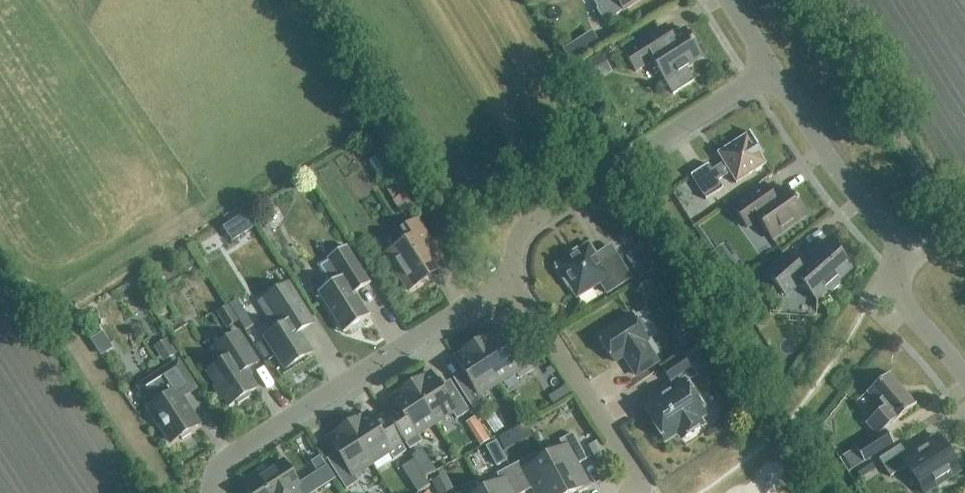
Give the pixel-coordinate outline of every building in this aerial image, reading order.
[(623,11),(641,0),(615,0),(623,11)] [(702,58),(683,29),(653,48),(646,37),(622,52),(635,73),(652,62),(672,94),(692,81),(685,69),(702,58)] [(573,43),(562,50),(570,62),(581,56),(573,43)] [(612,72),(600,54),(583,65),(595,83),(612,72)] [(707,165),(690,176),(705,200),(723,189),(717,180),(729,173),(735,184),(766,165),(758,153),(761,151),(749,133),(716,154),(723,164),(712,171),(707,165)] [(395,146),(386,152),(396,166),(405,160),(395,146)] [(420,202),(433,195),(426,181),(413,188),(420,202)] [(772,241),(805,217),(801,211),(803,209),(791,192),(789,194),(784,187),(771,197),(763,185),(732,208),(747,229),(758,221),(772,241)] [(243,215),(223,227),(232,241),(252,228),(243,215)] [(403,282),(409,292),(435,275),(437,278),(438,278),(432,267),(442,261),(416,220),(400,231),(406,241),(385,254),(395,271),(394,272),(401,283),(403,282)] [(785,297),(797,287),(804,287),(816,301),(827,291),(831,293),(839,286),(838,281),(851,270),(843,261),(844,257),(842,252),(837,249),(834,250),(825,241),(797,266),(786,254),(764,273),(785,297)] [(570,287),(576,297),(599,283),(606,294),(631,279),(615,254),(600,264),(588,246),(578,252),(576,249),(565,257),(566,259),(556,266),(558,269),(556,270),(568,288),(570,287)] [(321,291),(317,293),(319,295),(317,298),(323,302),(336,323),(337,330),(341,330),(343,333),(349,329),(358,329),(362,321),(369,317),(354,294),(369,285),(345,247),(327,259),(328,261),(319,267),(327,280),(321,291)] [(637,249),(625,256),(639,278),(651,271),(637,249)] [(280,326),(263,337),(285,371),(312,353),(294,326),(309,317),(287,283),(263,299),(280,326)] [(216,315),(226,329),(238,322),(235,318),(228,307),(216,315)] [(244,312),(235,318),(238,322),(244,331),(253,326),(244,312)] [(623,356),(636,376),(657,363),(644,343),(647,341),(631,315),(597,337),(614,362),(623,356)] [(669,330),(683,351),(697,341),(683,321),(669,330)] [(185,329),(173,337),(183,351),(194,343),(185,329)] [(224,399),(229,407),(236,402),(238,405),(250,397),(248,394),(256,389),(246,374),(247,370),(257,363),(238,333),(212,350),(221,363),(207,372),(216,386),(213,388),(221,401),(224,399)] [(494,334),(474,346),(498,383),(515,372),(519,379),(532,371),(511,338),(501,344),(494,334)] [(176,354),(167,339),(153,348),(163,363),(176,354)] [(466,378),(456,384),(472,409),(485,401),(480,394),(498,383),(474,346),(454,359),(466,378)] [(682,356),(662,369),(670,382),(671,381),(690,369),(682,356)] [(193,388),(177,364),(140,388),(151,406),(148,408),(151,413),(149,414),(157,426),(159,425),(171,443),(180,438),(182,440),(191,434),(189,432),(198,426),(179,397),(193,388)] [(865,424),(875,436),(883,431),(891,424),(892,425),(916,404),(889,373),(865,394),(880,411),(865,424)] [(430,374),(411,386),(434,424),(452,413),(456,420),(469,412),(453,387),(443,393),(430,374)] [(702,425),(699,420),(705,415),(684,382),(675,387),(674,388),(643,408),(665,442),(677,434),(680,439),(702,425)] [(411,386),(391,399),(403,418),(393,425),(409,450),(422,442),(417,435),(434,424),(411,386)] [(565,386),(556,392),(561,400),(570,394),(565,386)] [(367,414),(347,427),(371,464),(388,453),(393,460),(405,452),(389,427),(379,433),(367,414)] [(475,417),(466,422),(480,445),(489,440),(475,417)] [(371,464),(347,427),(328,439),(340,458),(330,465),(346,490),(358,482),(354,475),(371,464)] [(855,449),(863,463),(892,444),(883,431),(875,436),(855,449)] [(508,432),(498,438),(504,450),(515,445),(508,432)] [(545,458),(563,492),(573,492),(586,486),(575,466),(586,460),(572,434),(559,441),(563,448),(545,458)] [(907,456),(900,445),(878,459),(890,478),(906,467),(923,492),(925,492),(959,471),(937,437),(907,456)] [(598,440),(588,446),(598,465),(609,459),(598,440)] [(495,441),(485,447),(488,453),(499,447),(495,441)] [(545,458),(526,468),(522,460),(509,467),(523,492),(524,492),(534,488),(537,492),(563,492),(545,458)] [(248,492),(312,492),(319,488),(312,477),(299,485),(283,462),(244,487),(248,492)] [(433,489),(436,492),(451,492),(474,477),(465,465),(433,489)] [(509,467),(496,474),(500,482),(482,491),(483,492),(523,492),(509,467)] [(409,481),(417,492),(418,492),(429,486),(421,474),(409,481)]
